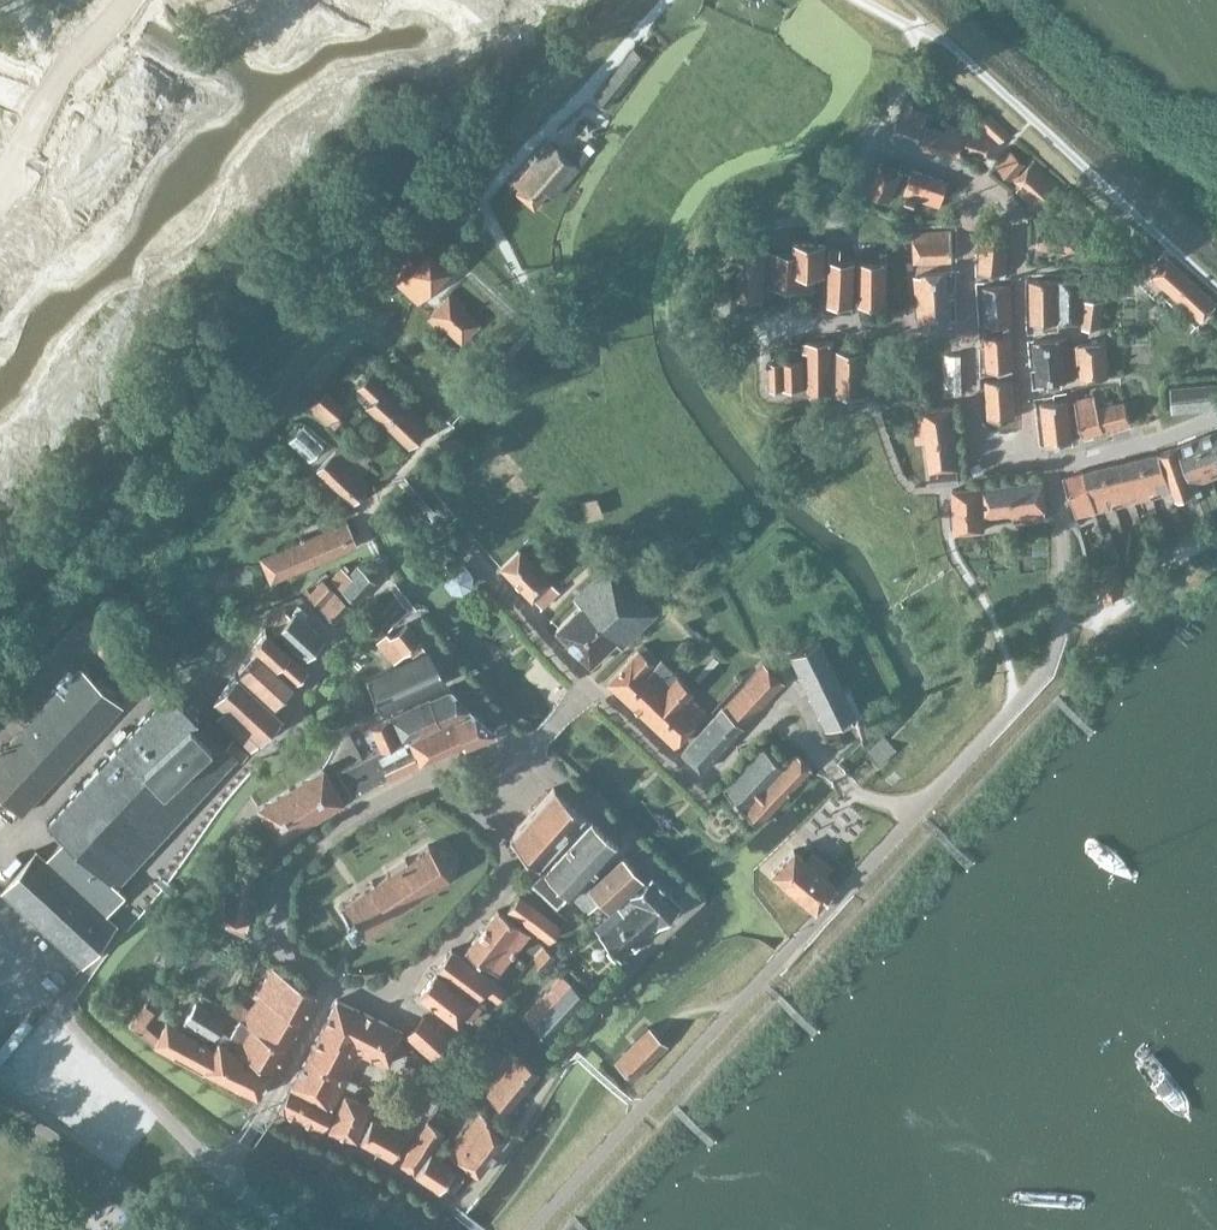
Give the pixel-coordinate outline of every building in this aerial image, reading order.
[(173,1),(190,12),(197,0),(173,0),(173,1)] [(245,31),(263,41),(273,23),(288,31),(305,2),(301,0),(287,0),(283,7),(271,0),(262,0),(245,31)] [(0,16),(0,57),(1,57),(11,38),(26,47),(45,13),(31,5),(21,22),(2,12),(0,16)] [(607,108),(643,63),(647,59),(633,48),(593,96),(607,108)] [(150,59),(129,94),(164,115),(185,81),(150,59)] [(906,97),(901,104),(890,136),(917,145),(928,115),(911,108),(914,102),(906,97)] [(82,111),(69,130),(99,151),(109,137),(135,154),(147,137),(98,104),(89,116),(82,111)] [(990,114),(981,122),(1001,141),(1009,133),(990,114)] [(585,119),(572,155),(583,160),(593,136),(598,132),(585,119)] [(945,130),(927,125),(919,147),(939,152),(959,157),(968,128),(948,122),(945,130)] [(964,150),(987,157),(992,140),(970,132),(964,150)] [(513,184),(518,188),(515,193),(533,209),(547,194),(553,199),(580,168),(549,140),(527,165),(529,166),(513,184)] [(1026,163),(1010,150),(996,166),(1011,180),(1026,163)] [(1043,204),(1060,185),(1034,161),(1017,179),(1022,185),(1017,191),(1033,205),(1038,200),(1043,204)] [(895,192),(906,196),(904,202),(914,206),(917,200),(940,208),(949,181),(912,169),(910,174),(880,162),(868,192),(891,201),(895,192)] [(73,174),(42,201),(69,232),(100,206),(73,174)] [(1036,245),(1079,252),(1084,226),(1041,219),(1036,245)] [(913,262),(952,260),(950,231),(912,234),(913,262)] [(979,272),(1005,273),(1008,237),(982,235),(979,272)] [(731,242),(730,259),(734,260),(734,271),(738,271),(737,297),(764,299),(765,288),(767,253),(767,245),(731,242)] [(767,253),(765,288),(813,292),(815,276),(825,276),(825,244),(794,243),(793,254),(767,253)] [(395,283),(418,305),(451,269),(429,247),(395,283)] [(853,305),(855,261),(840,261),(841,249),(829,248),(828,262),(831,262),(828,304),(853,305)] [(1216,303),(1168,259),(1152,276),(1179,300),(1201,320),(1216,303)] [(886,306),(886,264),(859,263),(859,305),(886,306)] [(922,273),(922,276),(914,276),(919,322),(949,321),(946,272),(922,273)] [(1031,323),(1058,322),(1056,280),(1030,280),(1031,323)] [(1058,322),(1082,320),(1083,328),(1099,328),(1103,299),(1084,299),(1083,280),(1056,280),(1058,322)] [(1010,285),(983,286),(986,325),(1002,324),(1003,335),(1010,334),(1010,324),(1012,323),(1010,285)] [(461,343),(479,324),(463,309),(467,305),(452,291),(426,319),(441,333),(445,328),(461,343)] [(1013,369),(1010,334),(1003,335),(985,336),(987,371),(997,370),(998,379),(1012,378),(1012,369),(1013,369)] [(1068,338),(1033,341),(1037,385),(1047,384),(1047,388),(1062,387),(1062,383),(1067,382),(1067,381),(1072,381),(1068,338)] [(831,395),(831,392),(831,367),(831,341),(803,343),(803,351),(807,351),(808,395),(831,395)] [(1105,341),(1077,344),(1073,344),(1075,366),(1079,365),(1080,378),(1108,376),(1105,341)] [(864,394),(865,350),(834,350),(834,367),(831,367),(831,392),(836,392),(836,395),(864,394)] [(960,353),(942,354),(945,396),(962,395),(960,353)] [(867,357),(868,381),(882,381),(882,373),(891,372),(891,356),(867,357)] [(804,388),(803,362),(770,361),(771,389),(804,388)] [(364,407),(408,447),(428,424),(372,370),(356,387),(370,400),(364,407)] [(998,379),(986,380),(989,418),(1015,416),(1012,378),(998,379)] [(1174,409),(1216,406),(1216,383),(1172,387),(1174,409)] [(345,405),(324,387),(307,408),(328,425),(329,424),(335,429),(341,421),(335,417),(345,405)] [(1074,399),(1082,435),(1104,430),(1098,408),(1094,394),(1074,399)] [(1072,441),(1067,400),(1041,403),(1046,444),(1072,441)] [(1125,401),(1098,408),(1104,430),(1130,423),(1125,401)] [(916,442),(926,441),(930,472),(958,468),(951,406),(921,410),(922,417),(912,418),(916,442)] [(288,442),(309,462),(323,447),(302,427),(288,442)] [(1197,439),(1212,477),(1216,474),(1216,431),(1197,439)] [(1197,496),(1203,494),(1200,485),(1197,482),(1212,477),(1197,439),(1162,453),(1172,492),(1175,500),(1191,494),(1194,502),(1199,500),(1197,496)] [(316,470),(352,505),(371,484),(361,475),(370,466),(344,441),(316,470)] [(1153,497),(1172,492),(1162,453),(1160,454),(1160,453),(1143,457),(1153,497)] [(1134,501),(1153,497),(1143,457),(1124,462),(1134,501)] [(1116,506),(1134,501),(1124,462),(1106,467),(1116,506)] [(1106,467),(1085,472),(1095,511),(1116,506),(1106,467)] [(958,468),(930,472),(932,485),(959,482),(958,468)] [(1076,516),(1095,511),(1085,472),(1063,478),(1076,516)] [(1010,484),(1012,515),(1013,521),(1046,518),(1043,481),(1010,484)] [(984,517),(1012,515),(1010,484),(981,486),(984,517)] [(981,486),(952,489),(956,531),(985,529),(984,517),(981,486)] [(578,501),(585,521),(603,514),(596,495),(578,501)] [(357,546),(346,519),(258,557),(269,584),(357,546)] [(519,548),(499,567),(531,601),(533,599),(541,608),(559,591),(519,548)] [(466,566),(454,563),(443,570),(441,583),(451,592),(463,593),(471,586),(472,574),(466,566)] [(376,581),(357,564),(348,574),(341,567),(330,579),(342,589),(341,590),(356,603),(376,581)] [(572,598),(578,604),(553,630),(589,667),(615,643),(621,648),(657,614),(623,580),(620,583),(603,568),(572,598)] [(303,592),(306,595),(334,622),(349,606),(322,579),(309,592),(306,588),(303,592)] [(719,601),(706,602),(707,611),(719,611),(719,601)] [(285,612),(271,627),(304,659),(324,638),(295,610),(290,616),(285,612)] [(386,632),(375,641),(377,643),(393,663),(408,651),(419,642),(421,640),(407,622),(389,636),(386,632)] [(308,667),(265,628),(250,644),(293,683),(308,667)] [(849,716),(859,711),(848,687),(844,688),(819,638),(788,654),(824,728),(837,722),(842,731),(854,725),(849,716)] [(419,642),(408,651),(412,655),(424,650),(425,649),(419,642)] [(606,684),(638,714),(656,731),(673,746),(705,710),(690,695),(693,691),(675,676),(677,675),(674,672),(660,658),(660,659),(653,653),(643,644),(617,672),(606,684)] [(447,682),(427,648),(425,649),(424,650),(412,655),(366,676),(382,711),(447,682)] [(292,684),(257,651),(238,671),(273,705),(292,684)] [(762,662),(721,706),(712,716),(680,751),(702,772),(734,737),(743,727),(784,683),(762,662)] [(79,665),(64,680),(60,676),(53,683),(58,688),(0,750),(0,796),(21,816),(123,706),(79,665)] [(250,748),(257,740),(258,741),(282,716),(236,673),(205,706),(250,748)] [(368,732),(364,734),(367,740),(374,736),(380,749),(471,706),(450,684),(449,684),(448,686),(428,695),(387,714),(388,716),(369,725),(366,727),(368,732)] [(247,749),(213,718),(206,726),(167,690),(45,822),(63,838),(116,886),(155,844),(237,756),(240,758),(247,749)] [(495,728),(471,706),(380,749),(336,771),(352,798),(388,777),(388,778),(419,764),(419,763),(494,730),(495,728)] [(865,754),(877,766),(896,749),(889,740),(885,736),(865,754)] [(741,808),(757,826),(812,769),(795,753),(782,767),(761,746),(722,789),(741,808)] [(256,806),(277,842),(344,802),(323,767),(256,806)] [(590,820),(584,814),(553,787),(508,837),(538,866),(539,865),(543,870),(590,820)] [(618,845),(590,820),(543,870),(571,896),(590,875),(618,845)] [(0,890),(0,891),(81,966),(117,923),(106,913),(125,894),(116,886),(63,838),(45,857),(35,848),(0,890)] [(407,860),(406,858),(404,859),(405,861),(374,882),(372,880),(371,881),(372,883),(340,905),(346,915),(344,916),(346,919),(348,917),(352,923),(349,924),(351,926),(353,925),(360,935),(390,915),(392,917),(394,916),(392,913),(425,892),(426,894),(428,893),(427,890),(448,876),(450,877),(451,875),(449,874),(451,863),(453,862),(454,861),(451,861),(445,851),(446,849),(444,848),(443,849),(430,846),(430,844),(428,845),(428,846),(407,860)] [(832,870),(810,851),(804,858),(793,848),(769,873),(814,913),(831,893),(837,887),(826,878),(832,870)] [(594,879),(590,875),(571,896),(586,913),(601,899),(608,910),(643,878),(621,854),(594,879)] [(206,913),(227,917),(225,927),(246,932),(248,921),(249,922),(259,873),(228,866),(224,885),(212,883),(206,913)] [(628,895),(593,927),(620,958),(682,904),(651,875),(628,895)] [(548,941),(560,924),(518,893),(506,909),(548,941)] [(530,934),(496,909),(464,950),(498,974),(530,934)] [(543,945),(533,956),(536,965),(545,966),(555,955),(543,945)] [(497,1002),(506,990),(491,979),(451,948),(435,972),(475,1001),(482,991),(497,1002)] [(252,969),(259,957),(251,953),(245,965),(252,969)] [(254,987),(252,991),(257,995),(301,1022),(315,996),(316,994),(271,966),(258,990),(254,987)] [(482,1007),(475,1001),(435,972),(418,996),(457,1026),(464,1015),(473,1021),(482,1007)] [(547,1041),(586,998),(561,975),(521,1017),(547,1041)] [(234,1000),(227,1011),(239,1019),(286,1047),(301,1022),(257,995),(248,1009),(234,1000)] [(319,1031),(318,1033),(362,1054),(386,1066),(402,1029),(336,998),(319,1031)] [(184,1020),(181,1025),(204,1039),(206,1034),(218,1040),(273,1071),(286,1047),(239,1019),(229,1035),(219,1029),(224,1020),(195,1003),(184,1020)] [(257,1098),(273,1071),(218,1040),(213,1048),(166,1021),(158,1036),(146,1026),(145,1024),(155,1012),(145,1004),(128,1026),(153,1045),(152,1045),(203,1072),(204,1070),(257,1098)] [(453,1042),(423,1014),(404,1034),(434,1062),(453,1042)] [(613,1061),(634,1081),(669,1046),(648,1025),(613,1061)] [(318,1033),(305,1059),(348,1080),(362,1054),(318,1033)] [(540,1071),(511,1048),(479,1088),(508,1112),(540,1071)] [(305,1059),(289,1088),(332,1110),(345,1086),(354,1090),(357,1084),(348,1080),(305,1059)] [(332,1110),(289,1088),(278,1111),(321,1130),(333,1110),(332,1110)] [(357,1142),(371,1105),(344,1095),(327,1131),(357,1142)] [(478,1177),(509,1136),(478,1111),(447,1154),(478,1177)] [(391,1159),(404,1135),(372,1118),(360,1141),(391,1159)] [(411,1142),(399,1163),(414,1174),(430,1151),(444,1132),(426,1120),(411,1142)] [(430,1151),(414,1174),(438,1191),(439,1190),(449,1198),(464,1176),(454,1168),(454,1167),(430,1151)] [(91,1210),(99,1229),(100,1229),(121,1221),(113,1201),(91,1210)] [(132,1216),(109,1229),(141,1229),(132,1216)]
